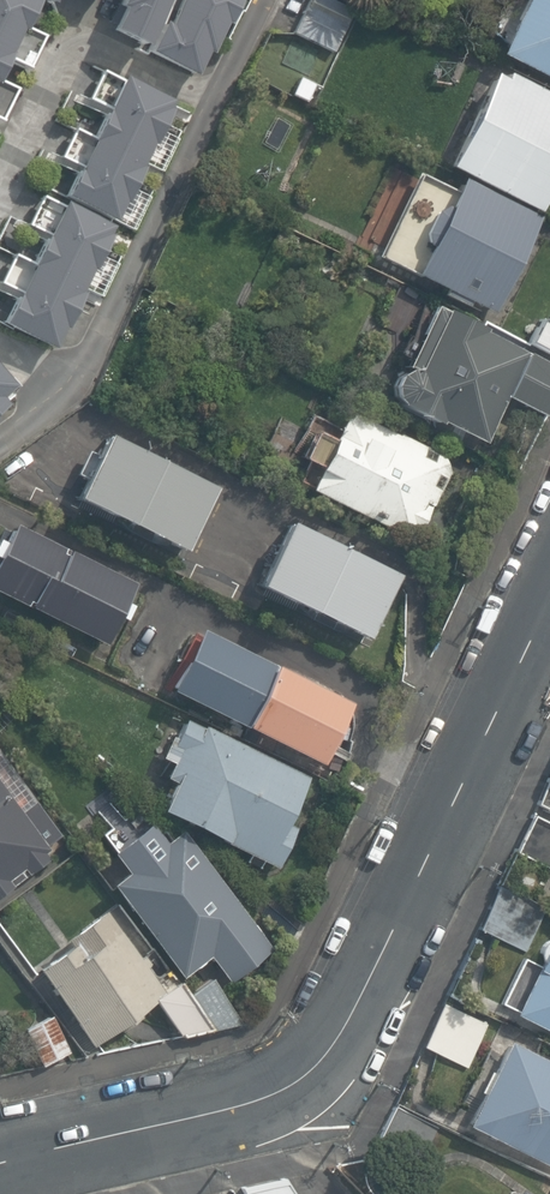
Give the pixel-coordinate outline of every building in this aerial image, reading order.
[(9,57),(8,56),(19,33),(21,35),(37,4),(29,0),(0,0),(0,75),(9,57)] [(169,0),(123,0),(118,10),(121,12),(111,33),(146,49),(169,0)] [(147,56),(196,79),(208,55),(211,56),(226,25),(230,27),(243,0),(182,0),(169,27),(162,24),(147,56)] [(502,54),(549,77),(549,0),(529,0),(502,54)] [(495,73),(450,165),(464,172),(549,213),(549,89),(511,70),(507,79),(495,73)] [(172,103),(123,78),(64,200),(114,224),(123,205),(125,206),(142,170),(141,169),(152,145),(154,146),(171,111),(169,110),(172,103)] [(544,217),(462,177),(415,271),(497,311),(544,217)] [(112,229),(62,205),(3,326),(54,350),(62,331),(65,332),(82,296),(80,295),(91,272),(94,273),(111,238),(108,237),(112,229)] [(444,304),(412,367),(403,374),(399,385),(400,395),(409,405),(488,440),(509,395),(530,351),(444,304)] [(533,341),(549,349),(549,321),(544,318),(533,341)] [(509,395),(549,414),(549,361),(530,351),(509,395)] [(7,407),(1,400),(14,388),(0,372),(0,412),(7,407)] [(453,455),(344,408),(298,489),(413,542),(453,455)] [(209,489),(100,437),(72,500),(180,553),(209,489)] [(399,575),(285,522),(254,588),(368,640),(399,575)] [(5,527),(0,537),(0,595),(101,643),(128,587),(5,527)] [(351,705),(190,629),(161,689),(324,764),(351,705)] [(186,768),(166,807),(281,866),(304,817),(294,813),(310,781),(190,721),(170,758),(186,768)] [(45,859),(41,853),(46,850),(0,787),(0,895),(45,859)] [(156,824),(117,851),(131,871),(118,883),(188,975),(213,956),(234,982),(275,948),(184,833),(168,842),(156,824)] [(494,883),(474,927),(525,949),(545,906),(494,883)] [(78,945),(41,970),(95,1045),(167,993),(109,914),(72,939),(78,945)] [(507,1012),(549,1033),(549,926),(507,1012)] [(440,1001),(419,1044),(465,1066),(485,1023),(440,1001)] [(46,1008),(17,1024),(38,1061),(67,1045),(46,1008)] [(501,1037),(459,1122),(549,1165),(549,1060),(501,1037)] [(248,1193),(296,1193),(288,1179),(246,1189),(248,1193)] [(510,1184),(502,1193),(525,1193),(510,1184)]
